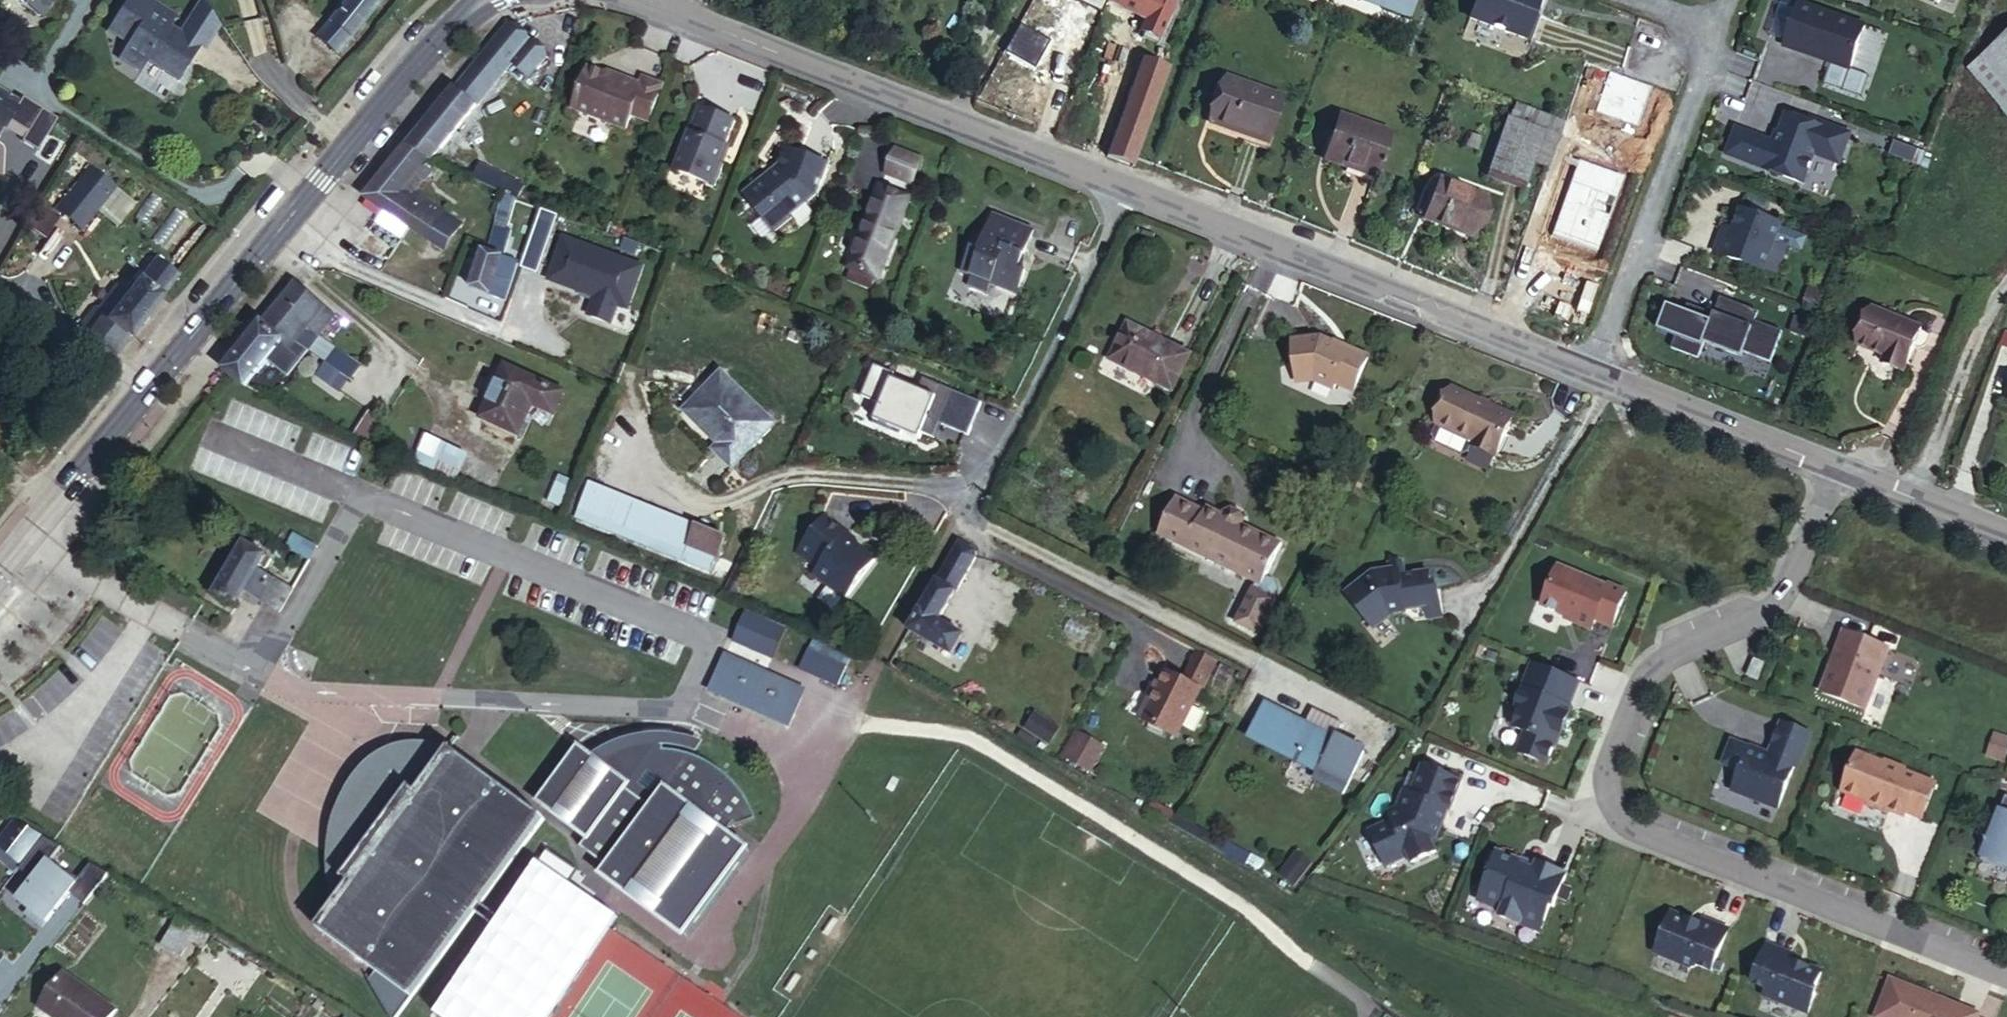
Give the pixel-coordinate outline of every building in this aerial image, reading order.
[(9,3),(42,22),(49,20),(61,0),(11,0),(9,3)] [(168,14),(145,0),(130,0),(108,35),(129,47),(119,62),(142,76),(148,66),(152,60),(183,81),(203,49),(181,36),(170,29),(161,24),(168,14)] [(321,39),(340,55),(383,0),(352,0),(321,39)] [(1148,20),(1143,32),(1158,38),(1176,0),(1109,0),(1148,20)] [(1383,8),(1382,11),(1409,21),(1417,0),(1363,0),(1383,8)] [(1470,19),(1526,40),(1540,0),(1477,0),(1470,19)] [(201,4),(181,36),(203,49),(207,51),(219,31),(201,4)] [(1049,23),(1029,12),(1015,36),(1035,47),(1049,23)] [(1799,12),(1785,50),(1852,76),(1867,38),(1799,12)] [(177,20),(168,14),(161,24),(170,29),(177,20)] [(546,58),(507,28),(408,149),(433,161),(511,65),(529,79),(546,58)] [(1167,45),(1178,50),(1183,37),(1172,34),(1167,45)] [(1973,70),(2006,111),(2006,42),(1973,70)] [(152,60),(148,66),(180,86),(183,81),(152,60)] [(1135,166),(1138,159),(1171,70),(1144,61),(1108,156),(1135,166)] [(617,80),(587,69),(572,111),(626,130),(632,115),(643,86),(618,77),(617,80)] [(1282,99),(1226,80),(1212,124),(1267,143),(1282,99)] [(660,92),(643,86),(632,115),(648,122),(660,92)] [(3,131),(20,103),(0,91),(0,129),(3,131)] [(1514,107),(1510,120),(1543,133),(1533,164),(1545,168),(1561,124),(1514,107)] [(734,121),(701,109),(691,134),(687,133),(672,172),(715,187),(723,165),(718,164),(724,147),(734,121)] [(1736,131),(1726,157),(1767,173),(1770,166),(1787,172),(1784,179),(1804,186),(1815,158),(1841,168),(1852,138),(1812,123),(1810,127),(1773,113),(1762,141),(1736,131)] [(1326,161),(1344,167),(1346,163),(1375,173),(1389,135),(1342,118),(1326,161)] [(1543,133),(1510,120),(1507,120),(1487,173),(1524,187),(1533,164),(1543,133)] [(51,167),(65,144),(53,137),(40,159),(51,167)] [(72,148),(65,144),(51,167),(58,171),(72,148)] [(729,149),(724,147),(718,164),(723,165),(729,149)] [(817,194),(829,163),(785,147),(778,166),(780,169),(770,176),(765,175),(749,186),(747,198),(769,231),(788,218),(787,216),(817,194)] [(927,161),(900,150),(890,174),(917,185),(927,161)] [(430,173),(403,154),(365,200),(445,253),(460,228),(451,221),(452,219),(414,194),(430,173)] [(1346,163),(1344,167),(1342,172),(1372,183),(1375,173),(1346,163)] [(780,169),(778,166),(765,175),(770,176),(780,169)] [(1770,166),(1767,173),(1784,179),(1787,172),(1770,166)] [(481,168),(476,180),(518,199),(523,188),(481,168)] [(92,214),(114,188),(92,169),(69,196),(92,214)] [(1425,219),(1440,182),(1432,179),(1418,217),(1425,219)] [(1485,199),(1440,182),(1425,219),(1470,236),(1485,199)] [(911,199),(884,188),(851,267),(853,269),(875,278),(877,279),(897,232),(900,233),(908,215),(905,214),(911,199)] [(55,224),(67,202),(52,193),(40,214),(55,224)] [(509,232),(513,214),(501,212),(497,228),(509,232)] [(561,219),(543,212),(521,271),(539,278),(561,219)] [(1762,274),(1780,227),(1740,212),(1732,233),(1723,229),(1713,256),(1762,274)] [(1037,232),(997,216),(982,253),(975,250),(965,274),(975,278),(971,289),(990,297),(994,286),(1019,296),(1028,273),(1021,270),(1037,232)] [(512,233),(509,232),(497,228),(487,256),(505,260),(512,233)] [(596,298),(589,317),(611,325),(618,306),(628,310),(643,269),(564,240),(550,281),(596,298)] [(487,256),(485,254),(474,290),(490,295),(505,298),(508,286),(515,263),(505,260),(487,256)] [(95,311),(81,328),(90,334),(103,344),(117,356),(130,340),(132,341),(164,301),(162,299),(180,279),(158,262),(126,301),(108,323),(102,318),(95,311)] [(875,278),(853,269),(848,280),(871,289),(875,278)] [(296,285),(262,326),(283,340),(283,342),(291,348),(296,341),(306,330),(321,337),(335,318),(296,285)] [(108,323),(126,301),(119,295),(102,318),(108,323)] [(1676,303),(1661,344),(1690,355),(1695,340),(1735,355),(1736,350),(1765,361),(1776,333),(1747,322),(1750,313),(1710,298),(1704,314),(1676,303)] [(1921,333),(1873,313),(1858,350),(1880,359),(1878,366),(1903,377),(1921,333)] [(262,326),(226,371),(246,386),(267,360),(287,376),(309,349),(296,341),(291,348),(283,342),(283,340),(262,326)] [(1119,364),(1172,390),(1190,355),(1130,326),(1121,343),(1128,346),(1119,364)] [(311,351),(321,337),(306,330),(296,341),(309,349),(311,351)] [(336,348),(321,337),(311,351),(327,361),(336,348)] [(1319,338),(1288,342),(1294,385),(1312,382),(1332,390),(1334,385),(1351,393),(1366,358),(1319,338)] [(1112,361),(1119,364),(1128,346),(1121,343),(1112,361)] [(353,379),(362,366),(336,348),(327,361),(329,363),(350,378),(353,379)] [(320,376),(342,391),(350,378),(329,363),(320,376)] [(966,431),(978,398),(938,383),(936,388),(871,363),(860,391),(874,396),(868,412),(931,436),(937,420),(966,431)] [(563,394),(506,368),(483,419),(519,435),(532,406),(553,416),(563,394)] [(714,453),(731,469),(776,425),(723,375),(708,389),(713,393),(690,417),(720,447),(714,453)] [(1515,418),(1452,388),(1430,435),(1432,442),(1461,455),(1468,453),(1471,446),(1473,441),(1498,453),(1515,418)] [(713,393),(708,389),(685,412),(690,417),(713,393)] [(383,418),(370,411),(354,436),(368,443),(383,418)] [(466,455),(429,439),(418,462),(456,478),(466,455)] [(1498,453),(1473,441),(1471,446),(1496,458),(1498,453)] [(566,509),(575,485),(561,479),(552,504),(566,509)] [(593,486),(582,510),(685,552),(687,548),(717,560),(725,539),(593,486)] [(1206,513),(1177,498),(1158,536),(1257,586),(1236,626),(1259,638),(1277,603),(1273,602),(1278,592),(1276,586),(1267,581),(1284,547),(1244,527),(1246,523),(1243,515),(1234,511),(1227,513),(1225,517),(1208,508),(1206,513)] [(548,514),(562,519),(566,509),(552,504),(548,514)] [(685,552),(582,510),(579,520),(711,574),(717,560),(687,548),(685,552)] [(818,568),(814,573),(846,599),(876,561),(860,548),(858,550),(849,543),(853,538),(825,516),(796,552),(818,568)] [(318,548),(295,535),(287,550),(310,562),(318,548)] [(960,544),(909,631),(952,655),(962,636),(939,623),(976,559),(975,556),(974,552),(960,544)] [(273,563),(245,548),(218,595),(238,608),(246,595),(281,614),(294,592),(258,572),(263,565),(269,569),(273,563)] [(1406,568),(1394,559),(1394,571),(1396,581),(1408,579),(1406,568)] [(1610,588),(1557,568),(1540,611),(1575,625),(1574,628),(1591,634),(1595,625),(1613,632),(1628,594),(1611,586),(1610,588)] [(1374,571),(1347,593),(1376,629),(1394,615),(1408,613),(1413,627),(1440,622),(1435,594),(1427,589),(1425,576),(1408,579),(1396,581),(1394,571),(1374,571)] [(727,639),(769,658),(785,625),(743,606),(727,639)] [(1891,653),(1847,636),(1823,696),(1867,713),(1891,653)] [(815,640),(810,651),(843,667),(848,655),(815,640)] [(1217,659),(1198,649),(1182,680),(1201,689),(1217,659)] [(843,667),(810,651),(801,671),(839,688),(848,669),(843,667)] [(782,723),(796,690),(726,658),(711,692),(782,723)] [(1759,664),(1749,660),(1742,677),(1752,681),(1759,664)] [(1516,754),(1546,766),(1555,745),(1552,744),(1555,736),(1560,737),(1573,711),(1571,710),(1581,685),(1532,665),(1521,692),(1523,692),(1516,709),(1521,712),(1514,730),(1524,733),(1516,754)] [(1140,717),(1177,736),(1201,689),(1182,680),(1168,672),(1152,703),(1148,701),(1140,717)] [(805,693),(796,690),(782,723),(790,726),(805,693)] [(1305,723),(1266,703),(1250,736),(1320,771),(1335,738),(1333,737),(1305,723)] [(1312,709),(1305,723),(1333,737),(1340,723),(1312,709)] [(1067,733),(1041,719),(1032,735),(1058,749),(1067,733)] [(1757,753),(1734,744),(1725,767),(1742,773),(1734,794),(1779,812),(1796,770),(1798,770),(1811,737),(1780,724),(1767,757),(1766,759),(1758,756),(1757,753)] [(2003,760),(2006,746),(2006,735),(1991,730),(1984,755),(2003,760)] [(1104,747),(1076,732),(1061,758),(1089,773),(1104,747)] [(1362,752),(1335,738),(1320,771),(1314,781),(1341,794),(1362,752)] [(339,817),(355,814),(368,791),(391,750),(403,757),(409,746),(433,759),(427,771),(432,774),(450,748),(442,743),(438,741),(435,741),(434,741),(432,741),(429,740),(415,740),(410,741),(407,741),(396,744),(390,746),(388,747),(386,748),(383,749),(378,753),(375,755),(372,758),(370,760),(360,769),(358,772),(356,774),(353,778),(344,791),(340,800),(337,806),(333,817),(339,817)] [(601,761),(580,746),(539,802),(589,838),(584,846),(609,866),(603,873),(687,935),(752,847),(730,831),(736,823),(739,825),(759,818),(756,811),(752,804),(748,798),(743,791),(738,786),(732,780),(720,770),(713,766),(699,759),(692,757),(677,752),(669,752),(665,751),(668,745),(658,746),(635,751),(623,754),(601,761)] [(390,1016),(401,1016),(413,1000),(477,914),(546,818),(450,748),(432,774),(427,771),(433,759),(409,746),(403,757),(391,750),(368,791),(355,814),(339,817),(337,822),(336,827),(336,828),(335,831),(335,832),(335,833),(334,838),(333,840),(333,841),(333,843),(332,847),(332,851),(332,853),(332,855),(332,858),(332,860),(332,863),(332,866),(332,868),(332,871),(332,873),(332,876),(332,880),(333,881),(333,884),(334,888),(334,890),(335,894),(336,898),(336,899),(337,901),(337,903),(337,910),(317,930),(376,974),(370,982),(390,1016)] [(1858,757),(1842,799),(1869,809),(1868,812),(1887,819),(1888,816),(1905,823),(1906,820),(1922,780),(1905,774),(1906,771),(1887,764),(1886,767),(1858,757)] [(1397,810),(1392,823),(1370,833),(1387,869),(1409,859),(1412,865),(1437,854),(1432,842),(1436,839),(1447,812),(1450,813),(1462,784),(1422,769),(1411,796),(1404,793),(1397,810)] [(1922,780),(1906,820),(1922,826),(1937,786),(1922,780)] [(1993,831),(1984,853),(1988,855),(1986,859),(2006,867),(2006,808),(1997,833),(1993,831)] [(1389,814),(1392,823),(1397,810),(1389,814)] [(332,905),(337,910),(337,903),(337,901),(336,899),(336,898),(335,894),(334,890),(334,888),(333,884),(333,881),(332,880),(332,876),(332,873),(332,871),(332,868),(332,866),(332,863),(332,860),(332,858),(332,855),(332,853),(332,851),(332,847),(333,843),(333,841),(333,840),(334,838),(335,833),(335,832),(335,831),(336,828),(336,827),(337,822),(339,817),(333,817),(330,828),(328,839),(326,850),(326,861),(326,872),(327,883),(329,894),(332,905)] [(17,822),(0,844),(0,846),(23,866),(28,860),(45,838),(17,822)] [(62,848),(45,838),(28,860),(23,866),(20,870),(35,881),(21,899),(32,908),(29,913),(45,925),(70,893),(86,905),(110,876),(91,865),(82,877),(69,870),(68,872),(53,860),(62,848)] [(1292,885),(1311,860),(1295,848),(1276,872),(1292,885)] [(1522,864),(1500,855),(1483,898),(1507,908),(1505,913),(1544,929),(1553,905),(1557,906),(1568,877),(1540,866),(1537,873),(1521,867),(1522,864)] [(1522,864),(1521,867),(1537,873),(1540,866),(1524,859),(1522,864)] [(1702,925),(1673,914),(1658,953),(1694,968),(1700,966),(1714,971),(1731,930),(1704,919),(1702,925)] [(179,920),(162,947),(176,956),(186,939),(204,948),(211,938),(179,920)] [(0,927),(0,950),(10,935),(0,927)] [(1816,995),(1815,992),(1823,975),(1793,962),(1795,957),(1768,947),(1754,983),(1768,989),(1766,996),(1810,1014),(1816,995)] [(47,1014),(51,1016),(112,1016),(116,1011),(66,976),(48,1000),(54,1004),(47,1014)] [(1892,982),(1878,1016),(1980,1016),(1950,1005),(1949,1008),(1937,1003),(1939,1001),(1892,982)] [(40,1010),(47,1014),(54,1004),(48,1000),(40,1010)]
